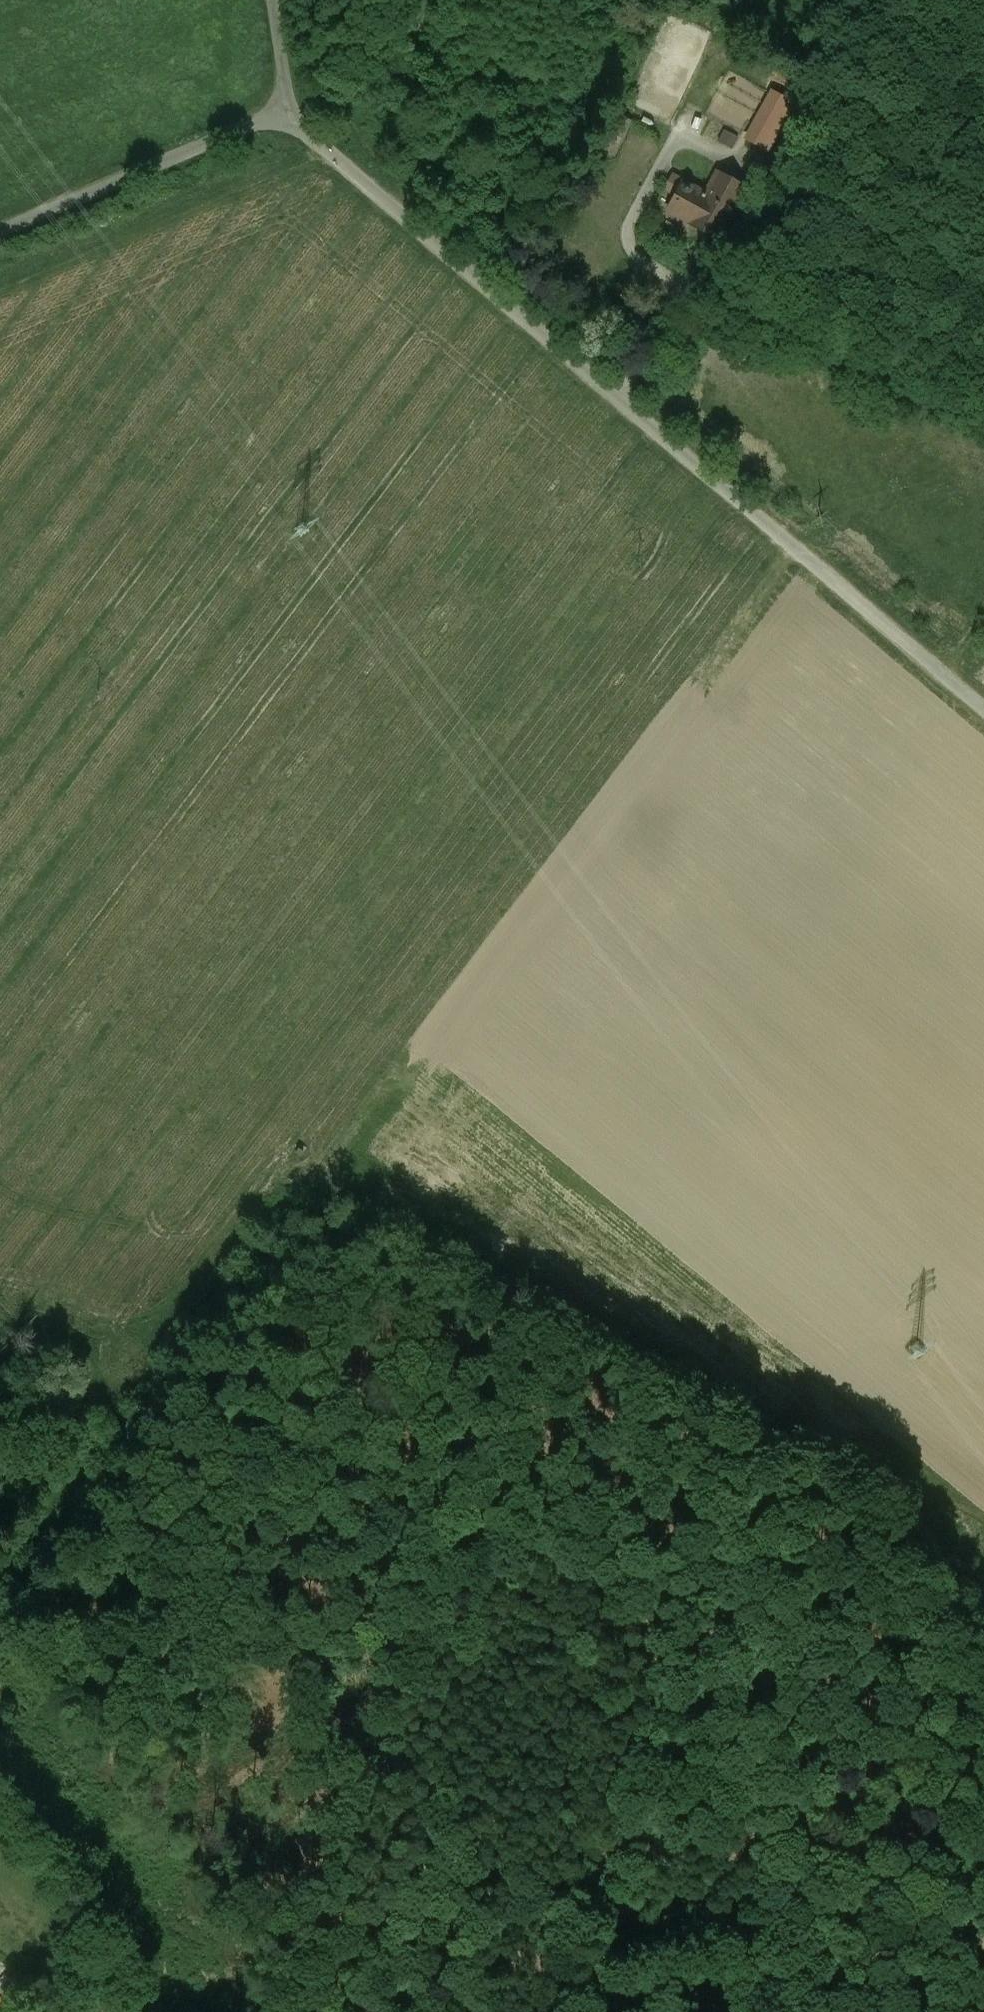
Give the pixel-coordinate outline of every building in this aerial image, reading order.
[(772,89),(744,139),(768,152),(796,103),(772,89)] [(706,194),(683,182),(668,210),(717,238),(745,188),(718,173),(706,194)]
